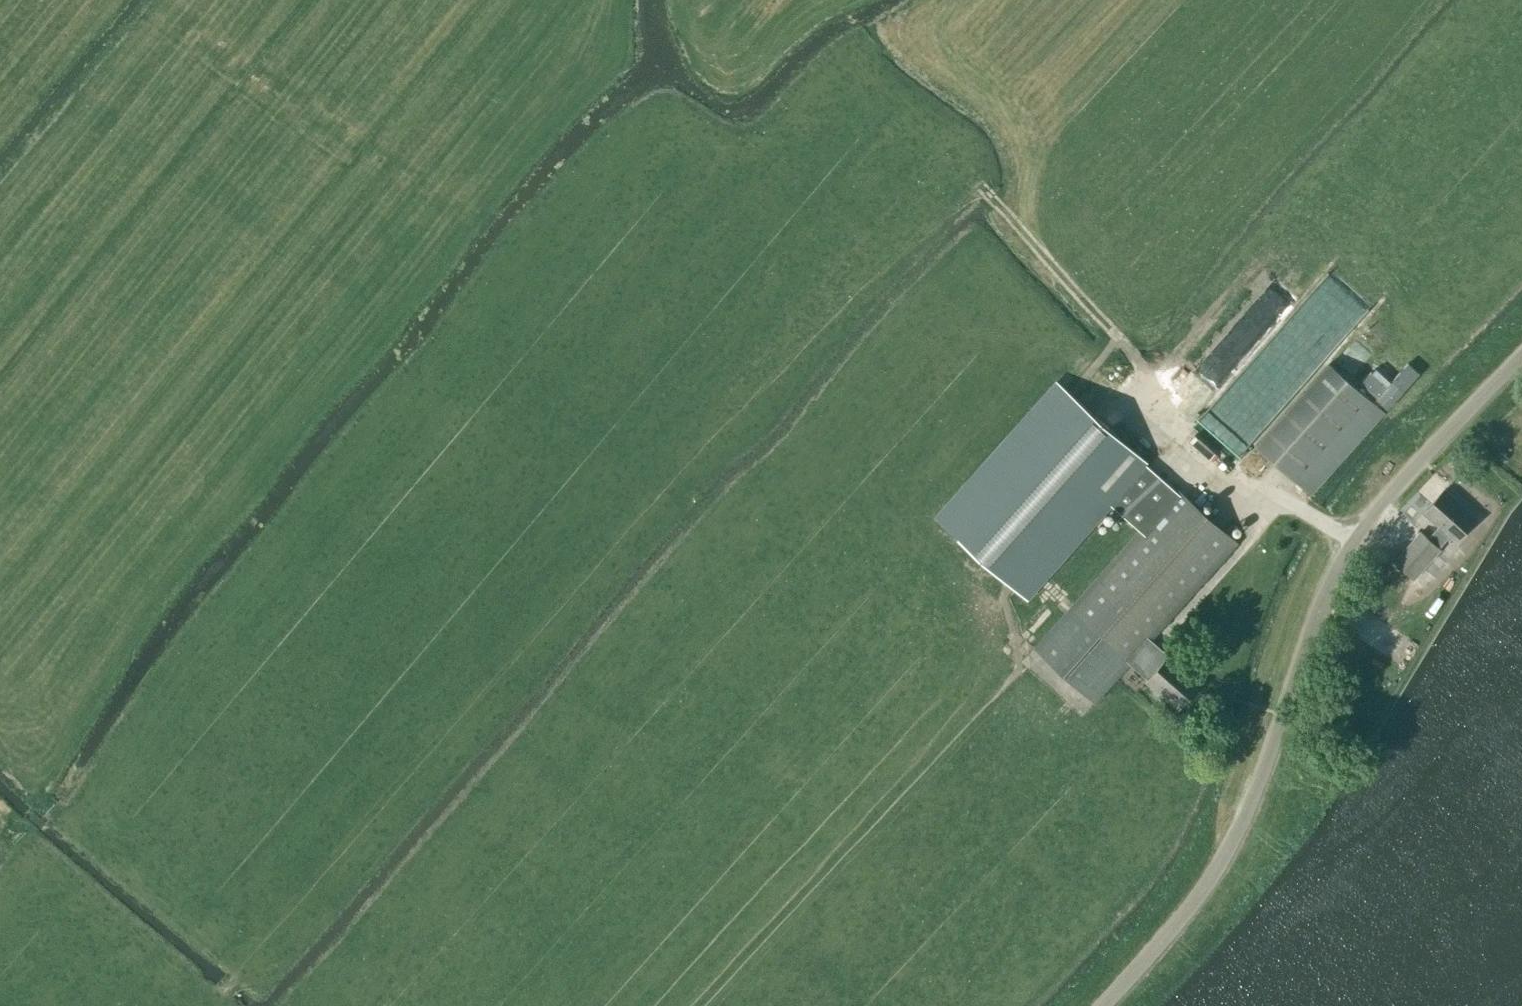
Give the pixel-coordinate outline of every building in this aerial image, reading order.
[(1311,495),(1385,413),(1330,364),(1256,446),(1311,495)] [(1388,411),(1420,375),(1408,364),(1391,383),(1376,370),(1373,373),(1371,372),(1361,384),(1377,399),(1376,400),(1388,411)] [(1147,681),(1179,709),(1201,683),(1170,655),(1169,656),(1151,640),(1237,544),(1058,384),(938,519),(1026,598),(1111,502),(1140,529),(1034,648),(1095,703),(1131,663),(1148,679),(1147,681)] [(1445,489),(1424,513),(1439,526),(1428,539),(1439,548),(1450,536),(1456,542),(1477,518),(1445,489)] [(1413,542),(1395,562),(1414,579),(1440,549),(1439,548),(1428,539),(1421,532),(1420,533),(1413,542)]
